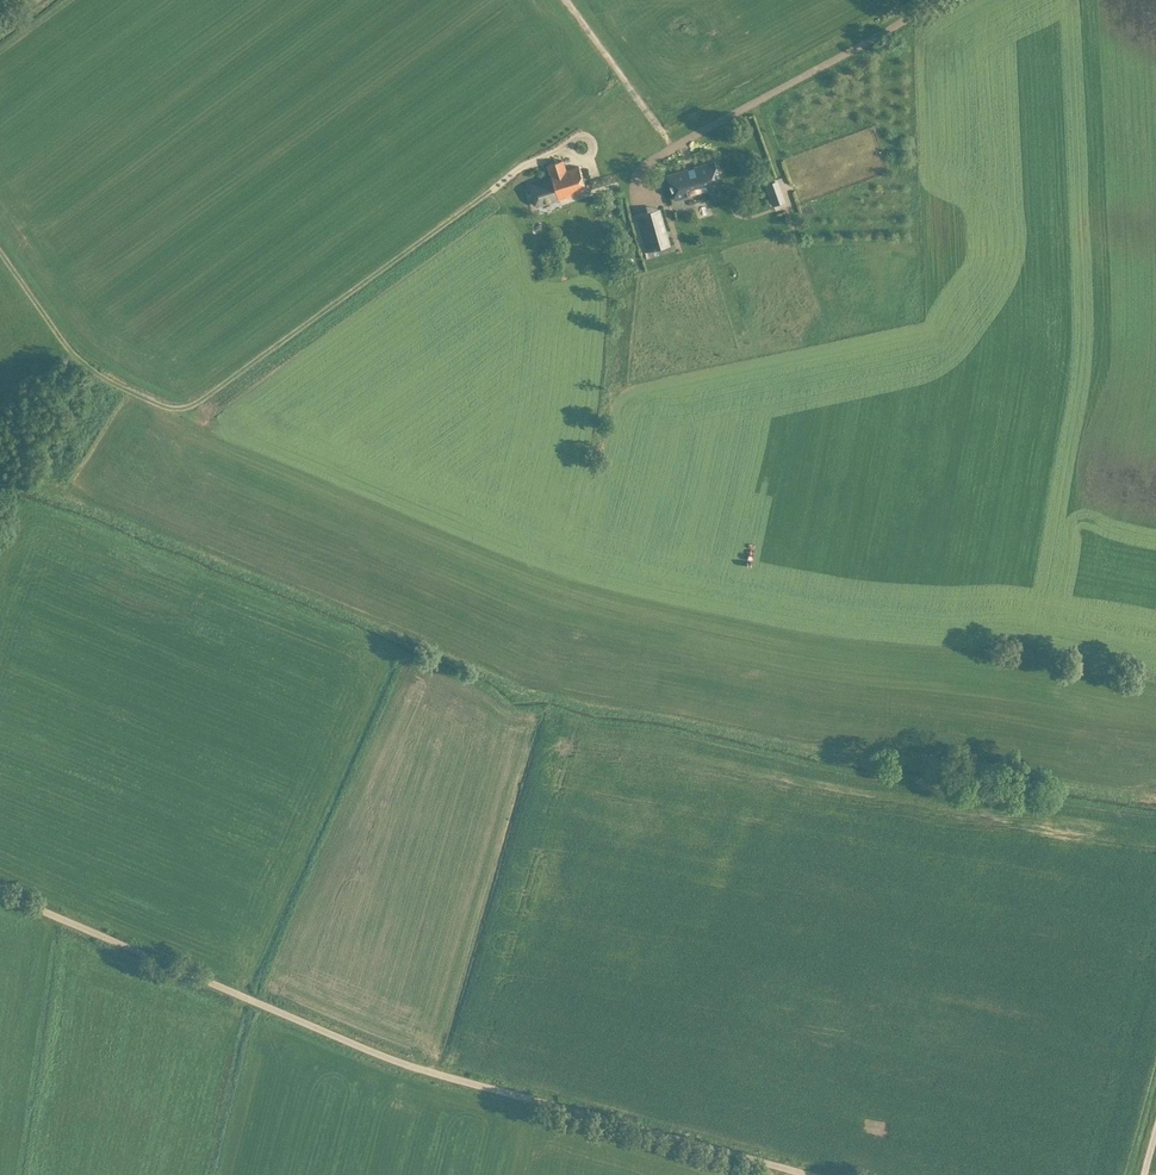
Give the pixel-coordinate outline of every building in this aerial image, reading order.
[(579,166),(568,170),(566,170),(563,161),(548,165),(551,177),(531,184),(537,205),(586,190),(579,166)] [(667,175),(669,182),(673,198),(721,184),(715,161),(667,175)] [(772,206),(780,203),(785,201),(780,187),(777,179),(764,184),(772,206)] [(633,215),(643,253),(651,251),(640,213),(633,215)]
